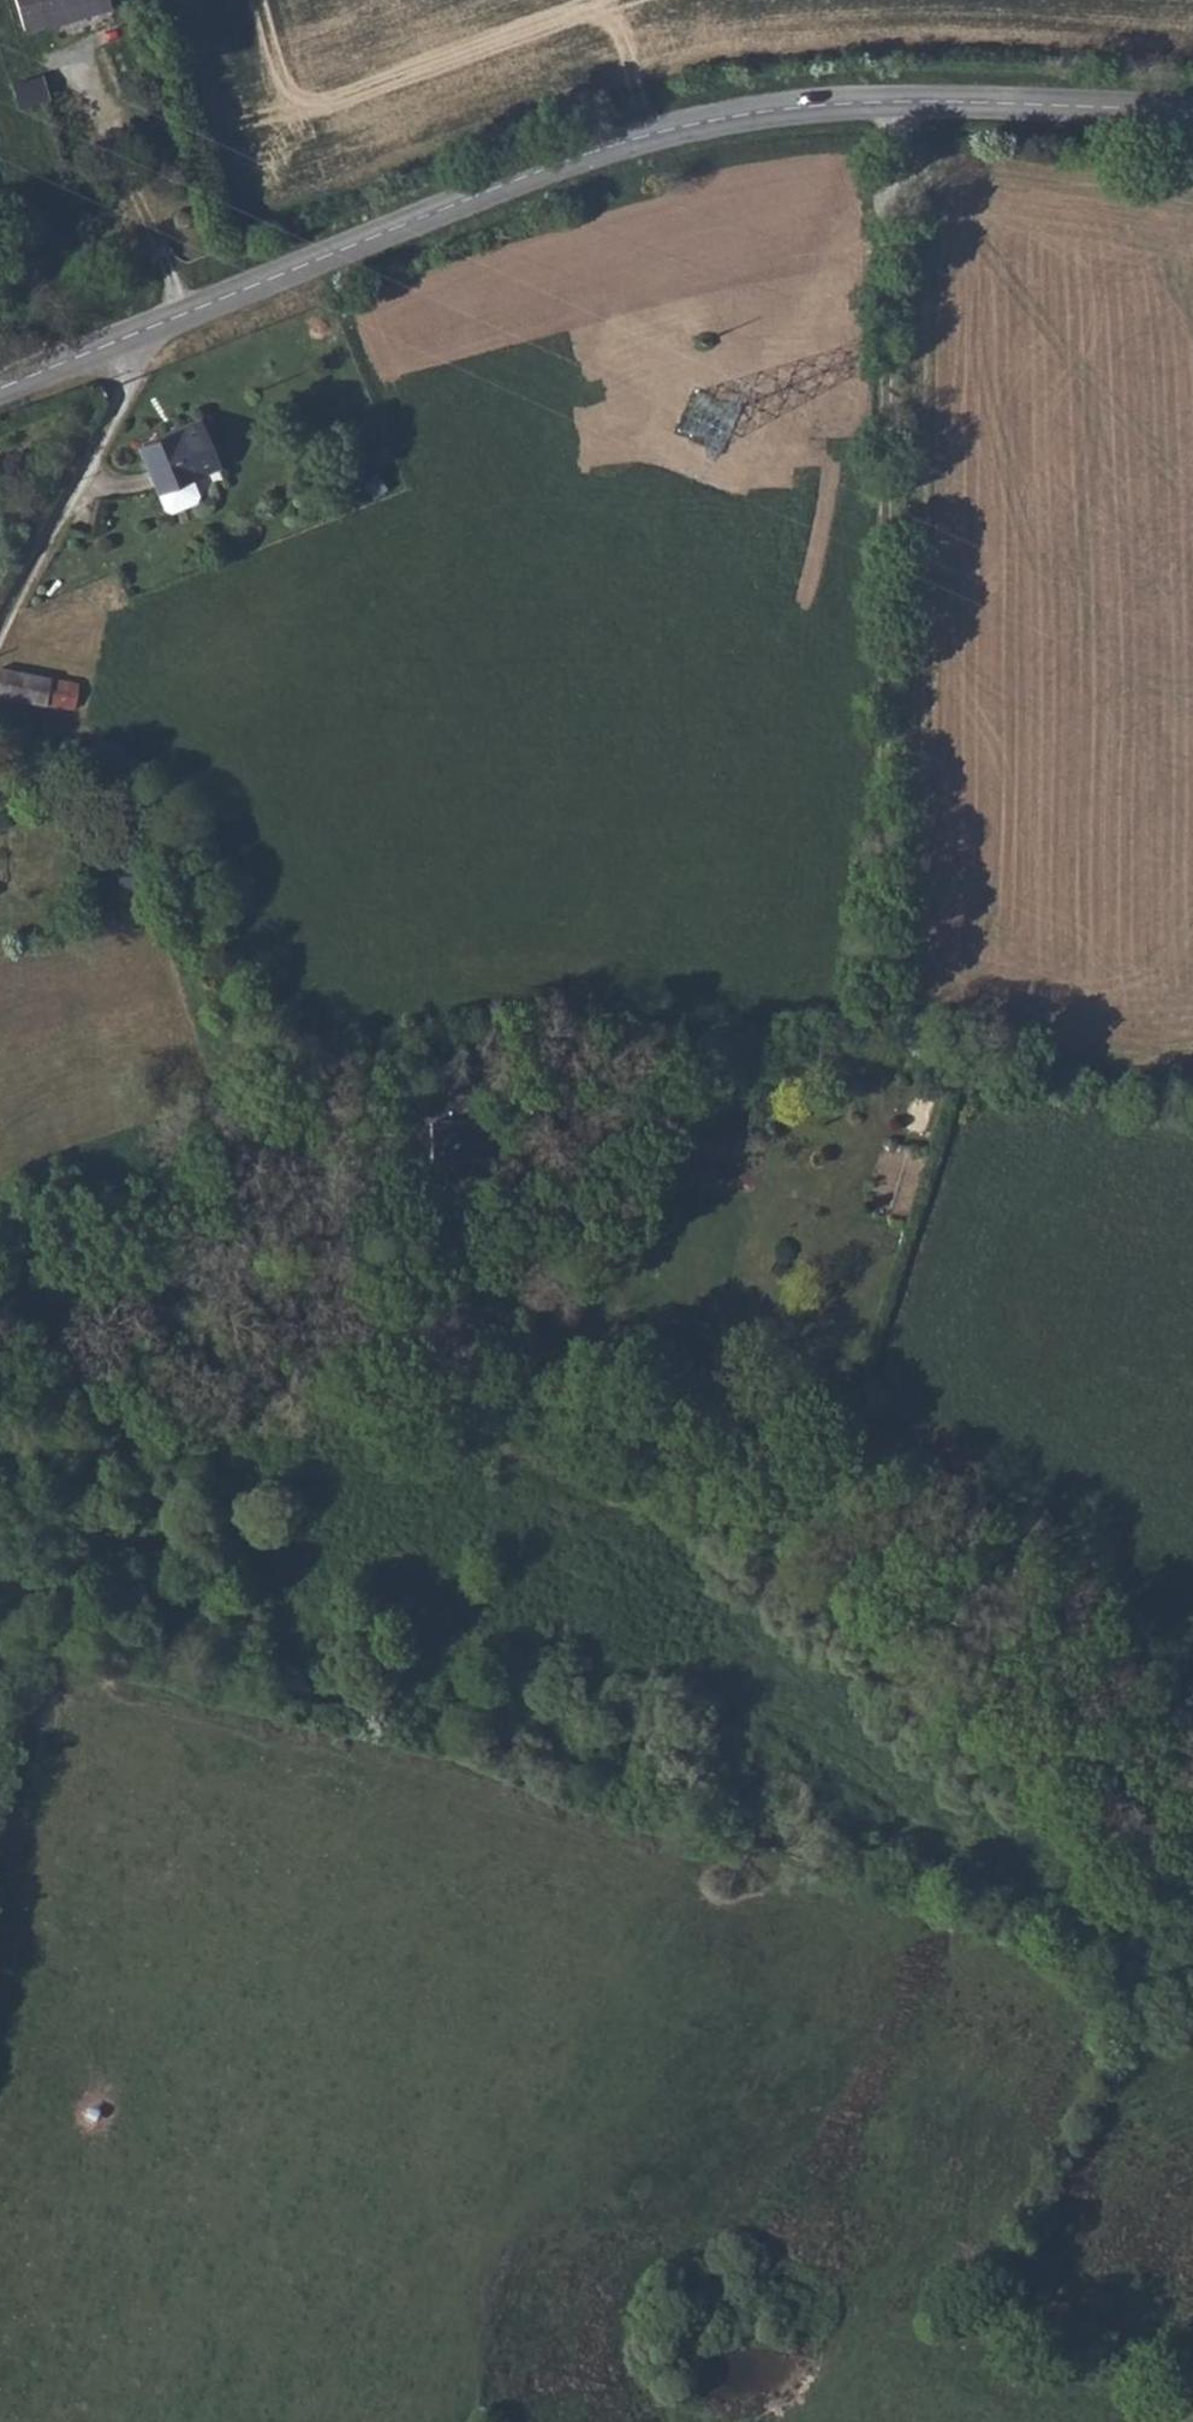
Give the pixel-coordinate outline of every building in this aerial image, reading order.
[(36,39),(67,31),(68,35),(123,21),(117,0),(24,0),(36,39)] [(49,87),(20,95),(25,117),(55,109),(49,87)] [(279,482),(262,439),(201,460),(223,522),(229,526),(254,516),(257,509),(251,492),(279,482)] [(77,709),(80,679),(0,671),(0,702),(77,709)]
